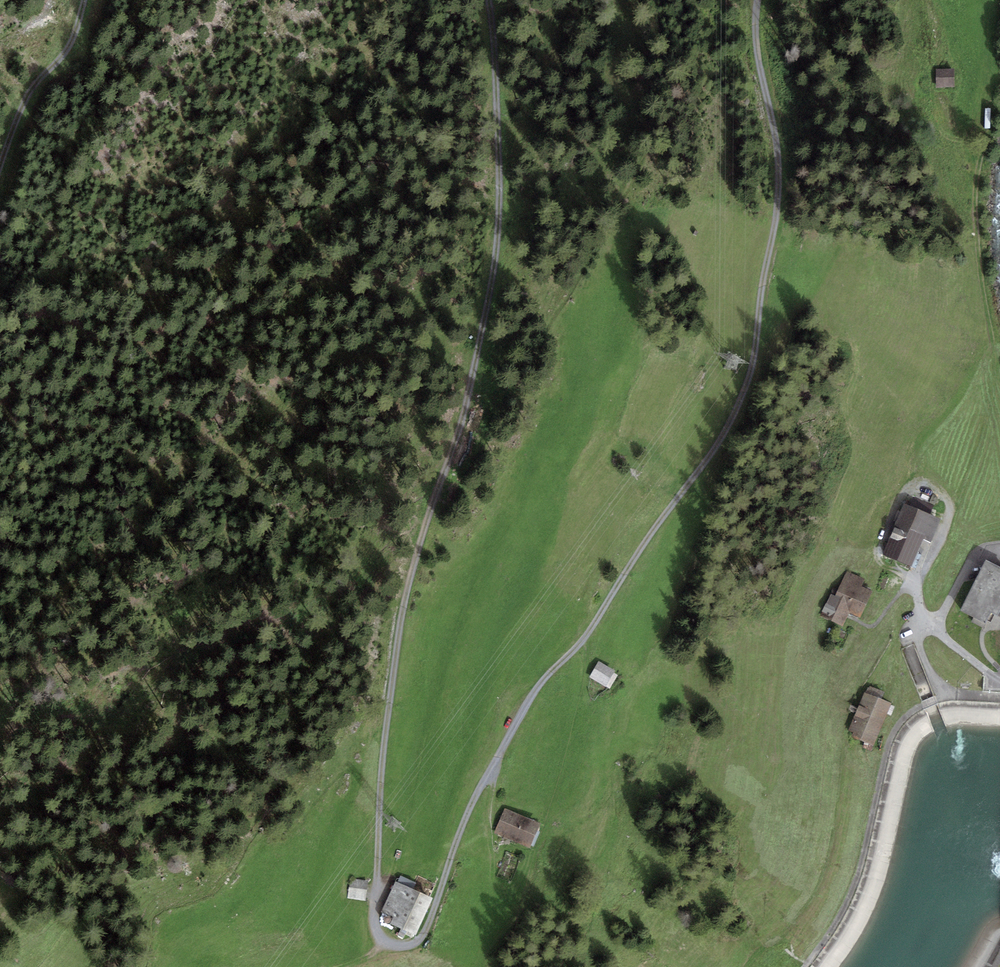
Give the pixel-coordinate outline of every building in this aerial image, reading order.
[(955,73),(936,74),(936,93),(955,92),(955,73)] [(940,519),(904,504),(882,554),(912,566),(923,538),(930,541),(940,519)] [(986,561),(960,611),(986,624),(991,613),(997,616),(999,610),(999,568),(986,561)] [(831,594),(823,612),(830,616),(828,620),(842,627),(848,613),(859,618),(872,590),(861,585),(864,579),(846,571),(835,596),(831,594)] [(599,662),(589,678),(606,688),(616,671),(599,662)] [(888,705),(862,696),(846,741),(873,750),(888,705)] [(541,823),(505,808),(494,833),(531,848),(541,823)] [(397,881),(412,888),(415,882),(400,875),(397,881)] [(366,900),(368,880),(349,878),(347,898),(366,900)] [(414,936),(432,897),(412,888),(397,881),(395,880),(381,911),(394,917),(390,925),(414,936)]
